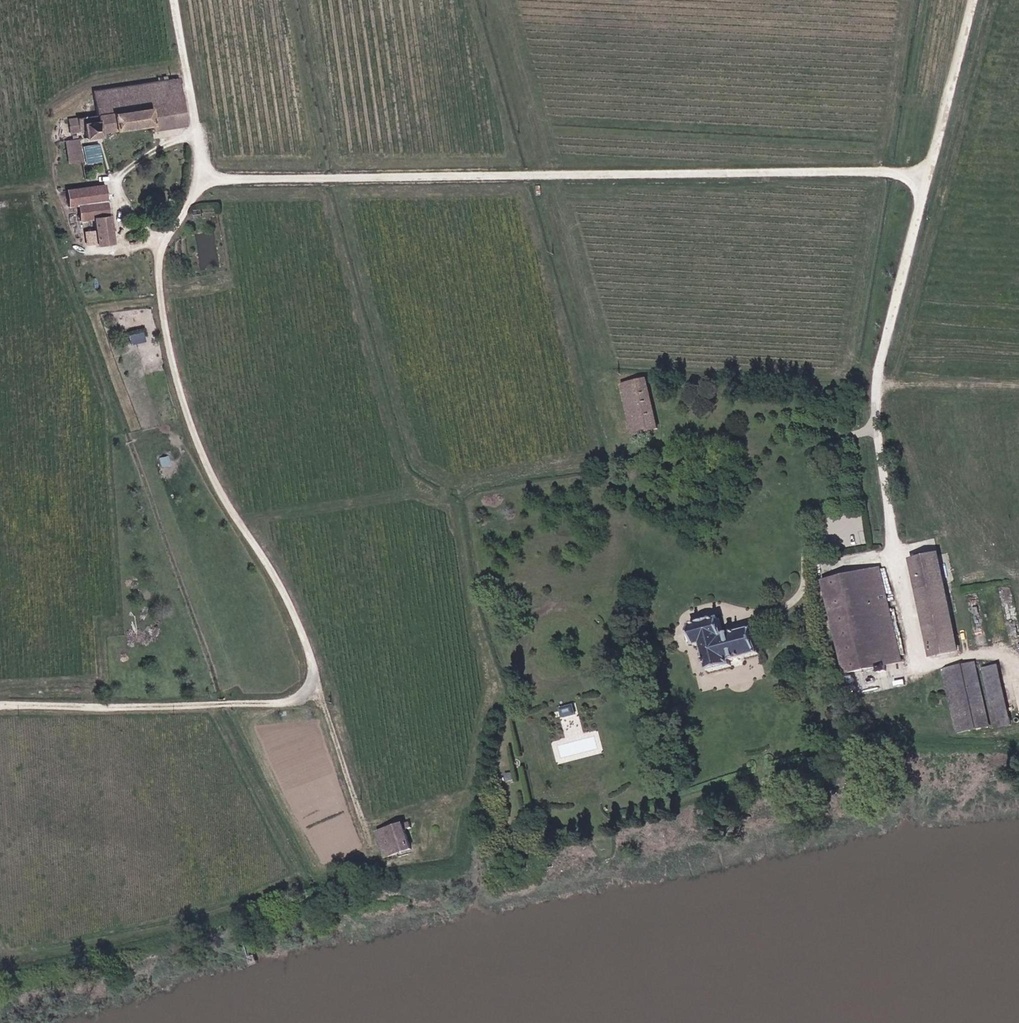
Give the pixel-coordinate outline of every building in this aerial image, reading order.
[(86,150),(103,149),(103,136),(111,135),(111,131),(155,126),(156,131),(189,126),(184,78),(96,88),(98,116),(79,118),(80,131),(91,131),(91,137),(85,138),(86,150)] [(103,149),(86,150),(86,154),(86,162),(103,160),(103,149)] [(102,224),(115,224),(111,190),(78,193),(77,193),(77,209),(86,209),(88,225),(102,224)] [(115,224),(102,224),(104,246),(116,244),(115,224)] [(216,230),(199,233),(205,266),(222,264),(216,230)] [(145,331),(129,334),(130,343),(147,340),(145,331)] [(631,426),(634,434),(658,427),(647,382),(620,388),(626,409),(621,411),(626,427),(631,426)] [(613,413),(621,411),(626,409),(620,388),(619,386),(607,389),(613,413)] [(935,657),(960,651),(940,557),(915,563),(935,657)] [(822,586),(847,680),(876,671),(878,675),(888,672),(887,668),(903,662),(879,569),(822,586)] [(729,636),(724,619),(694,628),(698,649),(703,648),(711,674),(733,668),(731,661),(760,652),(754,629),(729,636)] [(972,732),(954,669),(942,672),(959,736),(972,732)] [(563,707),(564,714),(575,713),(574,705),(563,707)] [(426,817),(427,821),(429,824),(445,820),(443,812),(426,817)] [(420,823),(396,830),(398,839),(387,843),(390,857),(421,848),(416,831),(422,829),(420,823)] [(398,839),(396,830),(385,833),(387,843),(398,839)] [(346,889),(351,888),(350,881),(348,874),(342,876),(344,883),(346,889)]
